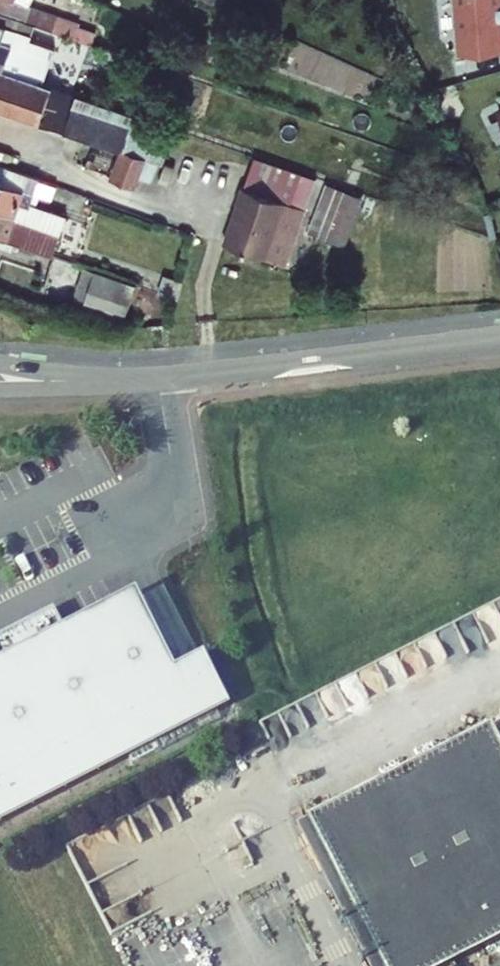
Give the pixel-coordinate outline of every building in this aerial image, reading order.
[(92,44),(96,33),(78,27),(79,24),(31,7),(31,6),(30,5),(32,0),(0,0),(0,12),(37,25),(92,44)] [(499,52),(499,0),(457,0),(459,22),(457,26),(458,40),(461,44),(462,55),(499,52)] [(33,35),(37,25),(0,12),(0,23),(33,35)] [(44,84),(46,76),(22,68),(33,35),(0,23),(0,69),(44,84)] [(39,123),(52,87),(48,85),(44,84),(0,69),(0,110),(39,123)] [(52,87),(39,123),(123,153),(136,116),(52,87)] [(158,163),(170,128),(136,116),(123,153),(114,179),(133,186),(136,177),(149,182),(156,163),(158,163)] [(28,175),(0,164),(0,207),(16,213),(14,219),(60,234),(66,217),(36,207),(39,196),(23,190),(28,175)] [(43,197),(48,182),(28,175),(23,190),(39,196),(43,197)] [(341,244),(358,194),(326,182),(307,232),(341,244)] [(224,242),(287,263),(305,207),(241,186),(224,242)] [(358,194),(341,244),(346,246),(364,196),(358,194)] [(60,234),(14,219),(16,213),(0,207),(0,244),(14,249),(17,242),(53,254),(60,234)] [(53,254),(41,290),(122,318),(135,282),(53,254)] [(224,704),(206,667),(177,682),(172,670),(136,599),(65,636),(53,611),(0,637),(0,815),(224,704)] [(206,667),(201,656),(172,670),(177,682),(206,667)] [(499,939),(499,745),(490,726),(307,820),(382,965),(446,965),(499,939)] [(307,820),(295,826),(367,965),(382,965),(307,820)]
